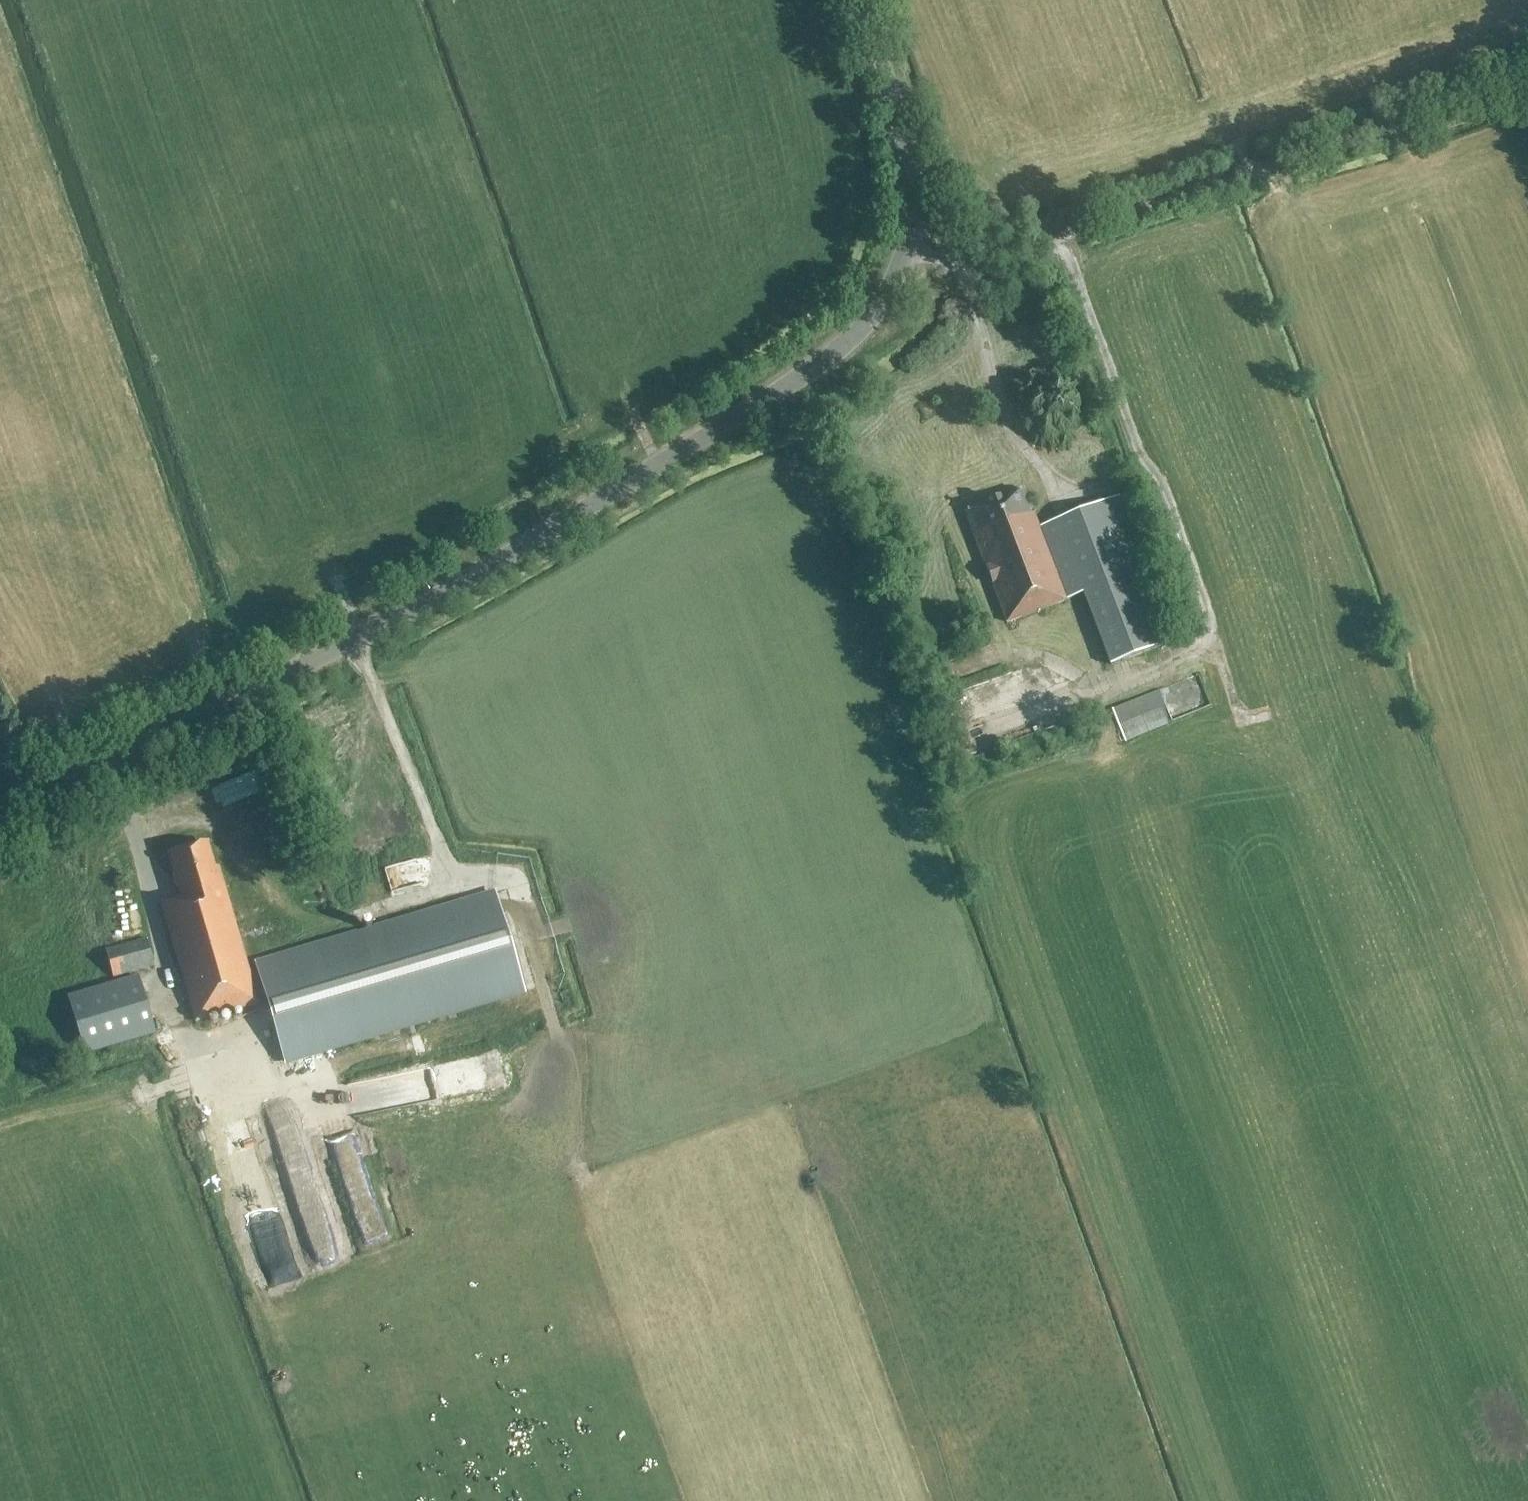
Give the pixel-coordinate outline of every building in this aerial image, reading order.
[(1110,666),(1173,641),(1118,497),(1039,527),(1024,490),(964,513),(1006,623),(1083,594),(1110,666)] [(1110,709),(1117,727),(1123,741),(1170,722),(1157,690),(1110,709)] [(253,962),(257,974),(250,976),(218,867),(213,868),(206,845),(169,855),(182,896),(160,903),(195,1022),(265,1001),(284,1066),(525,994),(494,890),(253,962)] [(113,978),(153,966),(146,939),(105,951),(113,978)] [(84,1055),(155,1034),(137,977),(67,998),(84,1055)] [(520,1046),(486,1051),(489,1076),(523,1071),(520,1046)] [(318,1262),(288,1147),(293,1146),(286,1121),(268,1126),(270,1136),(247,1142),(281,1272),(318,1262)]
